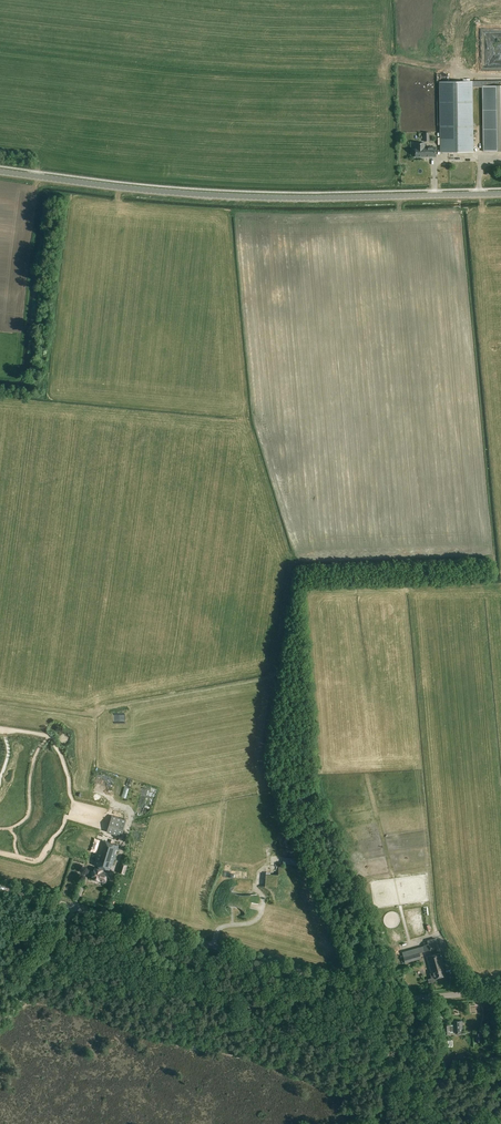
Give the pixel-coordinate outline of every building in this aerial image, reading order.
[(473,81),(473,87),(482,87),(484,152),(500,151),(500,80),(473,81)] [(440,82),(441,152),(473,152),(472,81),(440,82)] [(416,148),(415,148),(416,157),(425,157),(425,156),(436,155),(436,147),(424,147),(424,143),(418,143),(418,148),(416,148)] [(107,832),(122,837),(127,821),(112,816),(107,832)] [(92,878),(96,880),(99,881),(105,882),(106,880),(109,870),(110,870),(112,865),(113,865),(116,854),(115,854),(116,849),(118,849),(119,845),(102,840),(98,851),(95,860),(94,865),(100,866),(99,868),(95,867),(94,870),(94,871),(91,870),(90,874),(93,875),(92,878)] [(121,864),(120,867),(118,873),(124,875),(127,866),(121,864)] [(278,875),(266,874),(265,887),(277,887),(278,875)] [(245,914),(250,895),(249,895),(248,895),(247,895),(245,895),(244,895),(243,896),(242,896),(241,895),(239,895),(238,895),(237,894),(236,894),(235,894),(234,893),(232,892),(231,891),(227,905),(228,905),(230,905),(231,905),(232,905),(233,905),(234,906),(236,906),(237,907),(238,907),(240,908),(241,909),(242,910),(243,911),(244,912),(244,913),(245,914)] [(428,944),(423,945),(425,951),(438,948),(436,938),(427,940),(428,944)] [(402,952),(405,963),(421,958),(420,953),(423,952),(422,946),(402,952)] [(434,978),(444,976),(442,966),(443,965),(440,953),(426,957),(430,973),(432,972),(434,978)] [(450,1032),(453,1032),(462,1032),(462,1021),(452,1022),(452,1026),(443,1026),(443,1034),(450,1034),(450,1032)]
